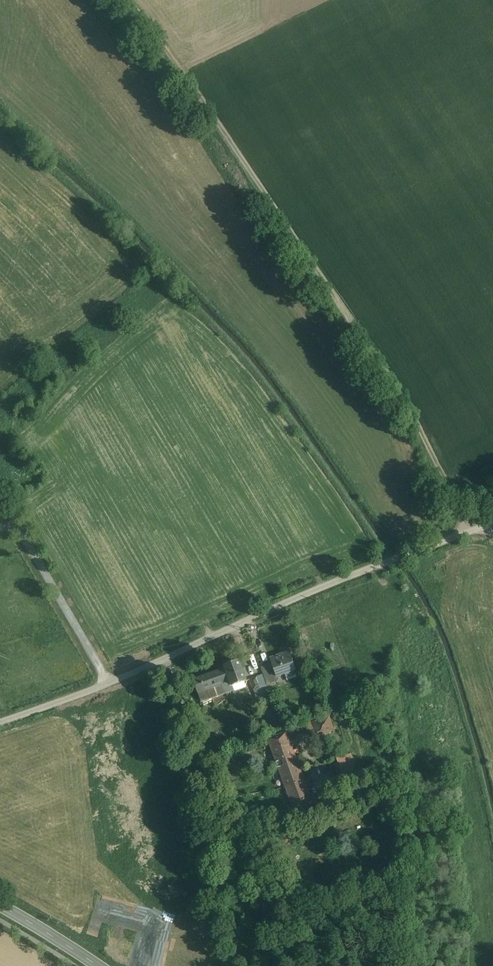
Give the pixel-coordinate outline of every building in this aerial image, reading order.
[(291,650),(270,657),(276,675),(297,669),(291,650)] [(225,668),(190,679),(197,702),(234,690),(232,685),(248,680),(241,658),(223,664),(225,668)] [(272,663),(261,667),(267,686),(278,682),(272,663)] [(261,686),(257,676),(249,679),(253,689),(261,686)] [(265,685),(254,689),(259,705),(271,701),(265,685)] [(312,798),(294,747),(312,740),(314,744),(337,735),(329,715),(306,724),(309,730),(291,737),(289,731),(269,738),(293,805),(312,798)] [(352,754),(334,760),(340,778),(358,772),(352,754)]
